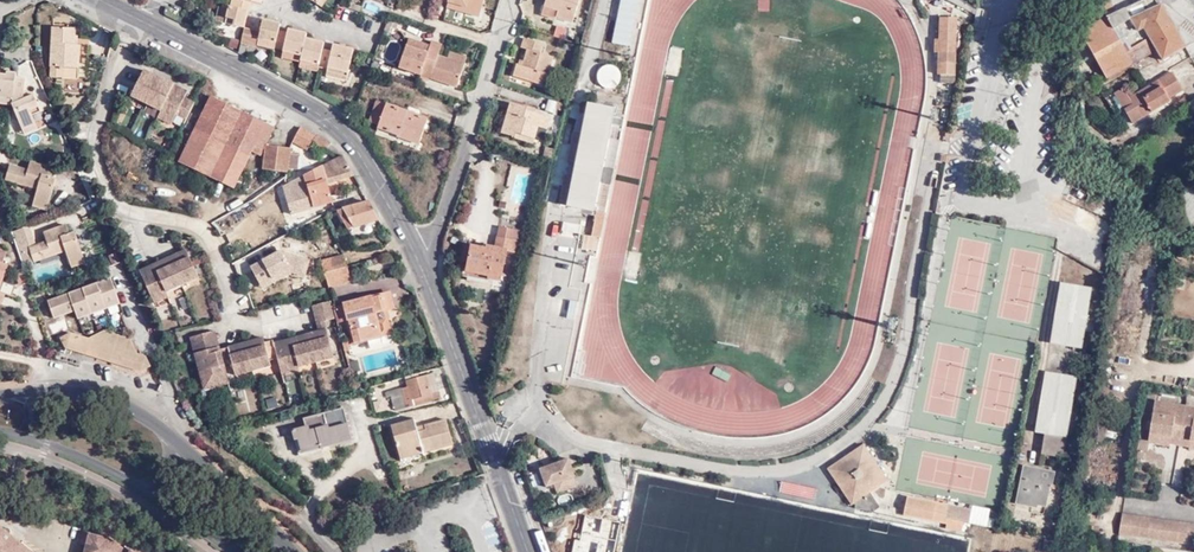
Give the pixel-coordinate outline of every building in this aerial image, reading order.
[(245,29),(253,3),(264,5),(265,0),(232,0),(230,6),(225,23),(245,29)] [(439,0),(451,4),(449,9),(481,20),(487,0),(439,0)] [(545,10),(560,14),(559,20),(574,24),(580,0),(548,0),(545,10)] [(1155,0),(1140,0),(1112,15),(1104,19),(1082,33),(1108,80),(1152,55),(1144,44),(1151,40),(1150,38),(1174,25),(1164,6),(1162,4),(1158,5),(1155,0)] [(1104,19),(1112,15),(1109,4),(1099,11),(1104,19)] [(220,22),(225,23),(230,6),(225,5),(220,22)] [(1166,5),(1164,6),(1174,25),(1175,27),(1185,21),(1166,5)] [(560,14),(545,10),(542,19),(557,23),(559,20),(560,14)] [(1193,16),(1193,13),(1185,21),(1193,16)] [(1185,21),(1175,27),(1183,42),(1189,45),(1193,42),(1193,16),(1185,21)] [(937,39),(936,53),(935,74),(952,75),(956,19),(939,18),(937,39)] [(262,33),(245,29),(241,42),(258,46),(260,40),(276,44),(274,50),(284,53),(302,57),(300,63),(319,67),(328,69),(327,71),(348,76),(354,51),(334,46),(332,53),(324,50),(325,44),(306,39),(307,35),(289,30),(288,34),(279,32),(281,25),(264,22),(262,33)] [(565,40),(567,28),(556,25),(553,37),(565,40)] [(1175,27),(1174,25),(1150,38),(1151,40),(1144,44),(1152,55),(1158,52),(1160,55),(1183,42),(1175,27)] [(52,83),(62,83),(62,77),(65,78),(66,71),(80,71),(80,48),(75,48),(75,31),(53,31),(52,83)] [(413,38),(411,44),(429,51),(432,45),(413,38)] [(260,40),(258,46),(274,50),(276,44),(260,40)] [(429,51),(411,44),(403,66),(460,87),(469,65),(451,58),(441,55),(446,44),(434,40),(432,45),(429,51)] [(1183,42),(1160,55),(1163,60),(1186,47),(1183,42)] [(525,44),(525,45),(544,55),(545,49),(525,44)] [(544,55),(525,45),(523,53),(529,54),(524,70),(518,69),(516,81),(546,89),(553,61),(544,58),(544,55)] [(302,57),(284,53),(283,58),(300,63),(302,57)] [(451,58),(469,65),(471,60),(453,53),(451,58)] [(318,72),(319,67),(300,63),(299,68),(318,72)] [(178,124),(185,120),(194,102),(184,97),(187,90),(144,69),(130,96),(160,111),(157,117),(170,124),(178,124)] [(12,103),(15,78),(16,73),(0,71),(0,102),(12,103)] [(62,77),(62,83),(80,83),(80,71),(66,71),(65,78),(62,77)] [(346,81),(348,76),(327,71),(326,75),(346,81)] [(1172,75),(1182,93),(1184,92),(1174,73),(1172,75)] [(1133,106),(1125,110),(1133,125),(1171,103),(1169,100),(1182,93),(1172,75),(1130,99),(1133,106)] [(15,78),(12,103),(25,136),(39,130),(33,115),(31,110),(40,107),(34,94),(34,92),(24,91),(26,79),(15,78)] [(373,90),(365,87),(360,100),(369,103),(373,90)] [(1123,88),(1115,93),(1119,99),(1127,95),(1123,88)] [(1127,95),(1119,99),(1125,110),(1133,106),(1130,99),(1127,95)] [(174,160),(208,176),(240,114),(205,96),(174,160)] [(1174,106),(1178,111),(1189,104),(1185,98),(1174,106)] [(419,144),(429,119),(379,101),(371,122),(380,126),(379,129),(419,144)] [(582,162),(579,177),(573,207),(597,212),(603,182),(606,168),(612,139),(618,111),(593,105),(588,133),(582,162)] [(518,137),(535,141),(538,129),(548,130),(550,119),(528,113),(528,109),(511,106),(504,138),(517,140),(518,137)] [(31,110),(33,115),(42,111),(40,107),(31,110)] [(240,114),(208,176),(231,187),(250,146),(258,149),(261,146),(267,147),(267,145),(272,129),(240,114)] [(331,141),(301,126),(293,145),(307,153),(312,145),(326,152),(331,141)] [(570,160),(582,162),(588,133),(576,131),(570,160)] [(29,136),(31,144),(45,140),(43,132),(29,136)] [(624,142),(612,139),(606,168),(618,171),(624,142)] [(148,142),(146,149),(162,153),(164,146),(148,142)] [(263,168),(285,172),(288,158),(289,153),(267,145),(267,147),(263,168)] [(545,161),(553,164),(556,150),(548,148),(545,161)] [(63,152),(61,159),(71,162),(73,155),(63,152)] [(328,184),(355,176),(345,157),(282,190),(287,200),(296,197),(297,200),(291,204),(295,211),(299,212),(309,207),(307,202),(312,200),(318,210),(335,202),(328,184)] [(288,158),(285,172),(295,173),(297,159),(288,158)] [(54,168),(30,161),(28,169),(10,164),(5,180),(37,190),(33,206),(47,211),(57,178),(51,177),(54,168)] [(603,182),(615,185),(618,171),(606,168),(603,182)] [(573,207),(579,177),(567,174),(560,204),(573,207)] [(603,182),(597,212),(599,212),(609,214),(615,185),(603,182)] [(383,223),(371,203),(339,210),(349,229),(374,222),(377,226),(383,223)] [(609,214),(599,212),(593,237),(604,239),(609,214)] [(47,241),(28,248),(34,263),(66,251),(71,268),(86,263),(75,231),(70,233),(67,224),(44,232),(47,241)] [(559,224),(558,253),(577,253),(578,224),(559,224)] [(514,256),(519,232),(500,228),(495,249),(489,248),(488,252),(475,249),(469,274),(493,279),(492,283),(502,285),(509,255),(514,256)] [(195,276),(181,247),(135,268),(151,301),(165,295),(163,291),(195,276)] [(12,297),(16,286),(3,281),(9,265),(2,262),(6,250),(0,248),(0,293),(12,297)] [(261,292),(290,277),(292,282),(312,272),(304,257),(295,261),(288,249),(249,268),(261,292)] [(321,260),(324,273),(348,266),(344,254),(321,260)] [(324,273),(326,285),(327,285),(352,277),(348,266),(324,273)] [(1083,344),(1086,326),(1089,310),(1092,284),(1061,278),(1052,338),(1083,344)] [(104,305),(106,309),(120,304),(111,279),(48,302),(54,319),(75,311),(78,319),(92,314),(90,310),(104,305)] [(338,306),(392,292),(389,285),(345,298),(346,301),(338,304),(338,306)] [(395,302),(392,292),(338,306),(342,320),(350,317),(358,339),(370,335),(394,326),(387,305),(395,302)] [(334,307),(330,295),(312,300),(318,324),(274,336),(278,352),(283,371),(301,365),(299,361),(335,352),(325,315),(336,312),(334,307)] [(92,314),(106,309),(104,305),(90,310),(92,314)] [(1089,310),(1086,326),(1094,327),(1097,311),(1089,310)] [(227,362),(221,343),(216,324),(191,331),(205,384),(231,377),(227,362)] [(271,354),(266,338),(264,330),(228,340),(229,341),(234,359),(238,370),(272,360),(271,354)] [(146,356),(136,354),(130,339),(104,331),(89,339),(71,333),(61,338),(66,348),(141,371),(150,366),(146,356)] [(375,347),(370,335),(358,339),(362,352),(375,347)] [(278,352),(274,336),(266,338),(271,354),(278,352)] [(234,359),(229,341),(221,343),(227,362),(234,359)] [(1076,384),(1078,376),(1078,373),(1046,367),(1036,427),(1046,429),(1043,451),(1065,454),(1076,384)] [(714,368),(712,376),(727,381),(730,373),(714,368)] [(421,375),(420,372),(404,376),(408,386),(389,391),(395,410),(433,399),(432,395),(439,392),(432,373),(421,375)] [(1087,386),(1089,378),(1078,376),(1076,384),(1087,386)] [(1186,406),(1172,404),(1172,407),(1155,404),(1150,434),(1167,437),(1168,432),(1172,433),(1170,444),(1190,447),(1190,444),(1192,436),(1193,436),(1193,408),(1189,407),(1186,406)] [(353,438),(343,409),(327,413),(328,417),(307,423),(308,428),(292,432),(295,441),(300,439),(304,451),(325,445),(325,446),(353,438)] [(424,450),(427,457),(457,449),(449,422),(428,428),(429,434),(420,437),(418,431),(416,423),(395,429),(402,456),(424,450)] [(429,434),(428,428),(418,431),(420,437),(429,434)] [(1167,437),(1150,434),(1148,442),(1169,446),(1170,444),(1172,433),(1168,432),(1167,437)] [(404,463),(427,457),(424,450),(402,456),(404,463)] [(882,472),(868,451),(860,450),(839,465),(839,472),(853,491),(857,492),(856,500),(859,502),(859,504),(878,509),(884,504),(872,486),(880,480),(882,472)] [(1036,504),(1037,501),(1042,480),(1051,482),(1051,480),(1054,469),(1025,462),(1016,500),(1036,504)] [(573,479),(567,466),(559,468),(558,464),(538,471),(544,490),(551,487),(555,497),(574,489),(571,480),(573,479)] [(1042,480),(1037,501),(1046,503),(1050,484),(1051,482),(1042,480)] [(945,519),(948,503),(910,495),(907,512),(945,519)] [(987,528),(991,510),(974,506),(970,525),(987,528)] [(1123,512),(1120,532),(1193,544),(1193,523),(1123,512)] [(0,525),(0,551),(32,551),(0,525)] [(86,544),(89,531),(83,530),(80,543),(86,544)] [(128,546),(127,548),(109,536),(89,531),(86,544),(84,551),(136,551),(128,546)]
